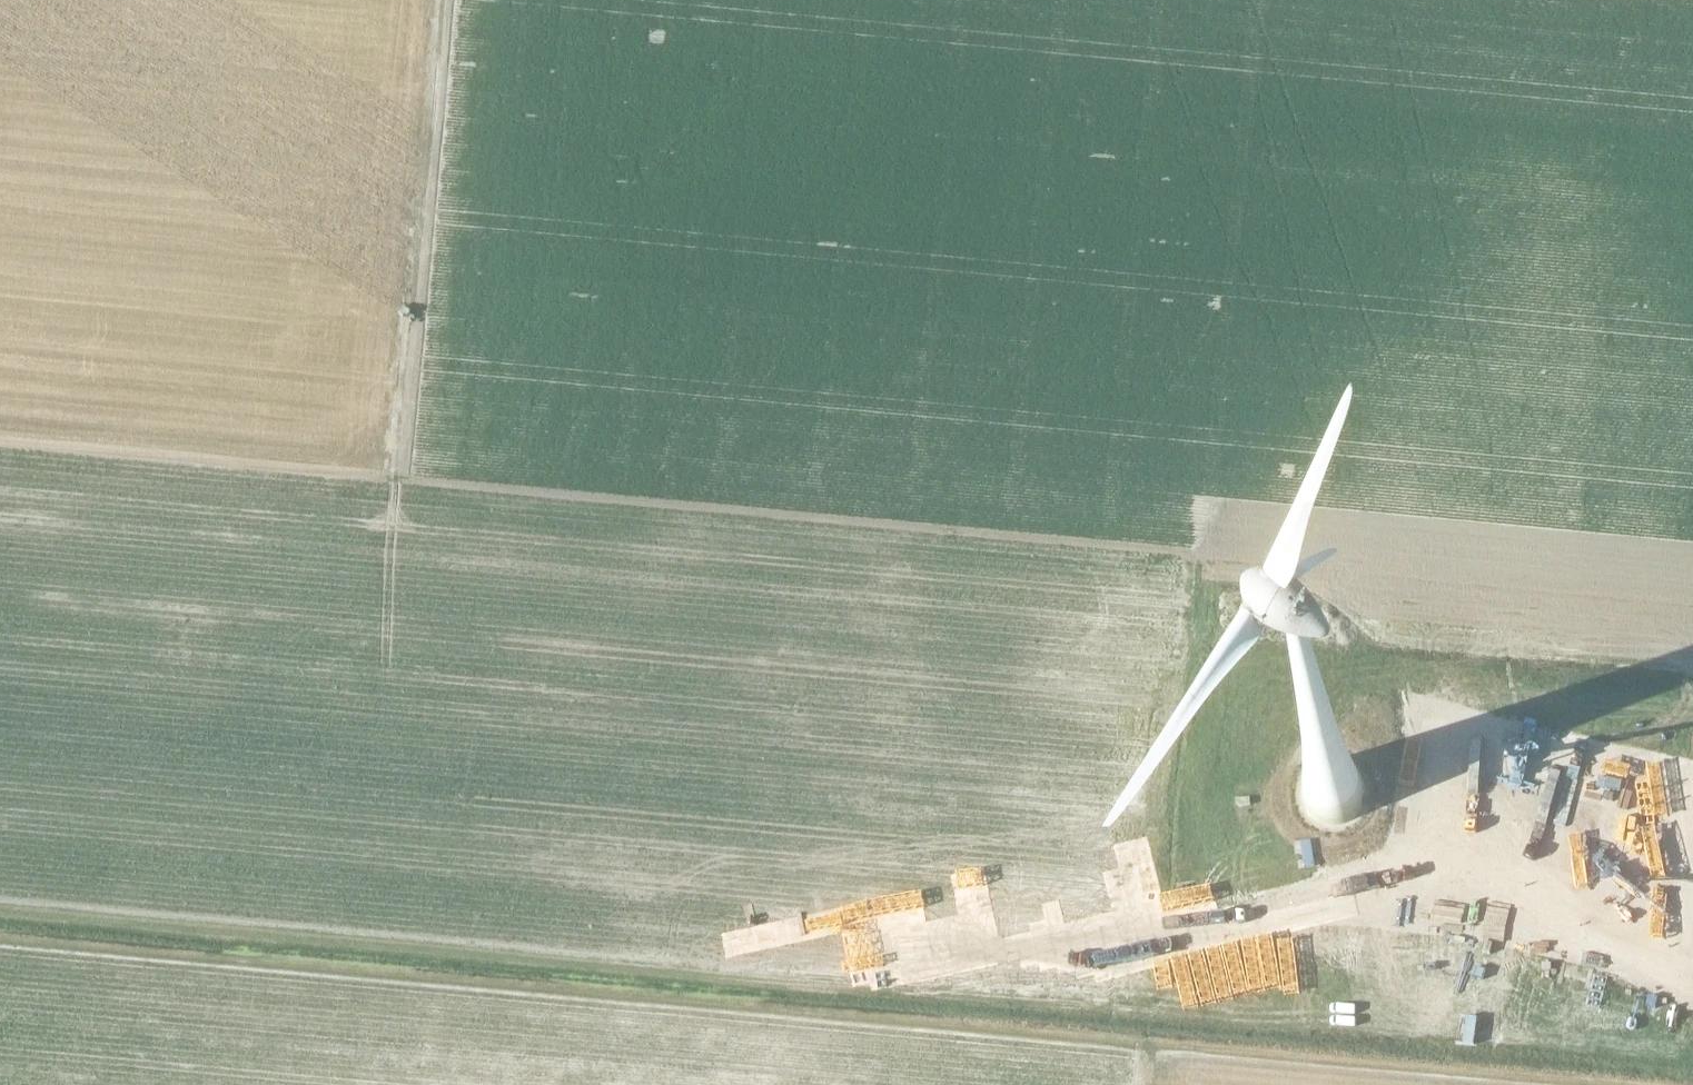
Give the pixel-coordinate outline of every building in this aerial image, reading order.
[(1329,824),(1332,825),(1335,824),(1338,824),(1340,823),(1343,823),(1345,822),(1348,820),(1350,819),(1352,817),(1354,815),(1356,813),(1357,811),(1359,809),(1360,807),(1361,804),(1362,801),(1363,799),(1363,796),(1363,793),(1363,791),(1363,788),(1362,785),(1361,783),(1360,780),(1359,778),(1357,776),(1356,774),(1354,772),(1352,770),(1350,768),(1348,767),(1345,765),(1343,764),(1340,763),(1338,763),(1335,762),(1332,762),(1329,762),(1327,763),(1324,763),(1321,764),(1319,765),(1317,766),(1314,768),(1312,770),(1310,771),(1308,773),(1307,776),(1305,778),(1304,780),(1303,783),(1302,785),(1301,788),(1301,791),(1301,793),(1301,796),(1301,799),(1302,802),(1303,804),(1304,807),(1305,809),(1307,811),(1308,813),(1310,815),(1312,817),(1314,819),(1317,820),(1319,822),(1321,823),(1324,824),(1327,824),(1329,824)]
